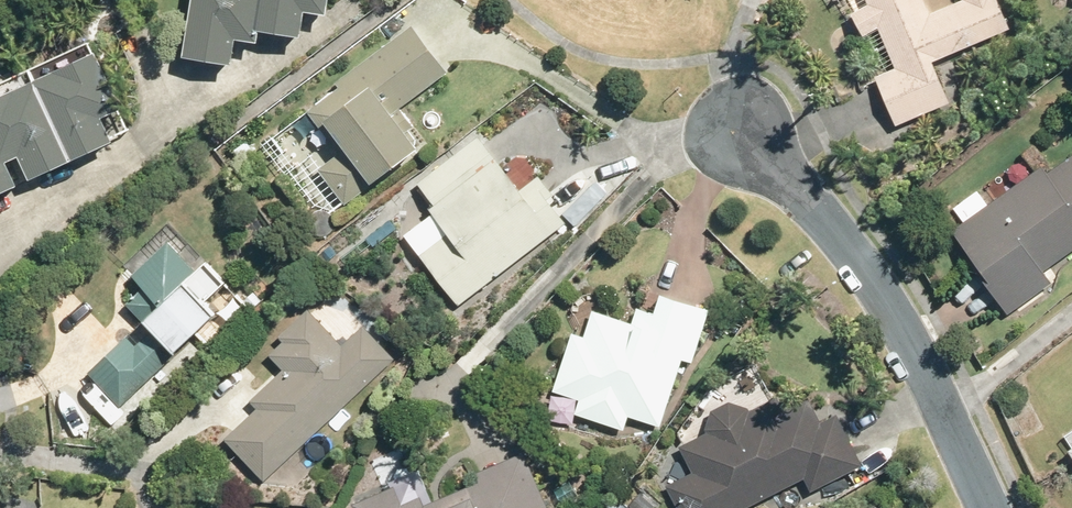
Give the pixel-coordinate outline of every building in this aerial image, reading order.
[(186,51),(236,58),(239,33),(261,36),(262,24),(260,24),(264,0),(194,0),(186,51)] [(262,24),(304,31),(307,5),(330,8),(332,0),(264,0),(260,24),(262,24)] [(865,4),(849,11),(860,36),(876,29),(892,67),(872,76),(893,126),(946,103),(928,60),(1006,27),(994,0),(959,0),(927,13),(921,0),(863,0),(865,4)] [(309,108),(342,151),(321,167),(347,202),(375,181),(373,178),(418,143),(408,129),(415,123),(401,105),(449,69),(414,22),(338,79),(342,84),(309,108)] [(90,37),(33,63),(75,155),(133,128),(90,37)] [(0,78),(0,146),(5,157),(8,156),(19,180),(75,155),(33,63),(0,78)] [(450,230),(422,253),(461,303),(568,220),(549,196),(555,191),(541,173),(523,187),(481,133),(420,179),(436,200),(430,204),(450,230)] [(253,135),(240,145),(248,155),(260,145),(253,135)] [(19,180),(8,156),(5,157),(0,146),(0,189),(19,180)] [(985,276),(981,279),(1006,314),(1049,282),(1041,272),(1071,249),(1071,150),(1044,171),(1038,163),(989,200),(949,228),(985,276)] [(134,272),(146,284),(129,300),(146,318),(91,370),(123,404),(179,351),(177,349),(218,309),(206,297),(224,280),(206,262),(199,269),(170,238),(134,272)] [(555,389),(581,398),(576,413),(626,429),(631,414),(662,425),(684,356),(695,359),(712,305),(663,290),(662,295),(653,291),(647,308),(639,306),(634,319),(595,307),(586,335),(574,330),(555,389)] [(260,407),(227,438),(266,479),(397,357),(365,323),(345,342),(311,306),(281,335),(285,340),(272,352),(286,367),(252,398),(260,407)] [(707,426),(709,430),(682,445),(695,470),(668,483),(681,507),(744,507),(806,476),(813,490),(865,464),(838,412),(820,420),(809,397),(787,408),(774,398),(752,409),(750,404),(731,398),(714,407),(707,426)] [(526,451),(477,470),(482,481),(427,503),(424,494),(422,495),(414,477),(356,502),(358,507),(550,507),(526,451)] [(638,507),(655,507),(657,505),(642,491),(632,502),(638,507)] [(618,507),(623,507),(627,503),(618,495),(612,503),(618,507)]
